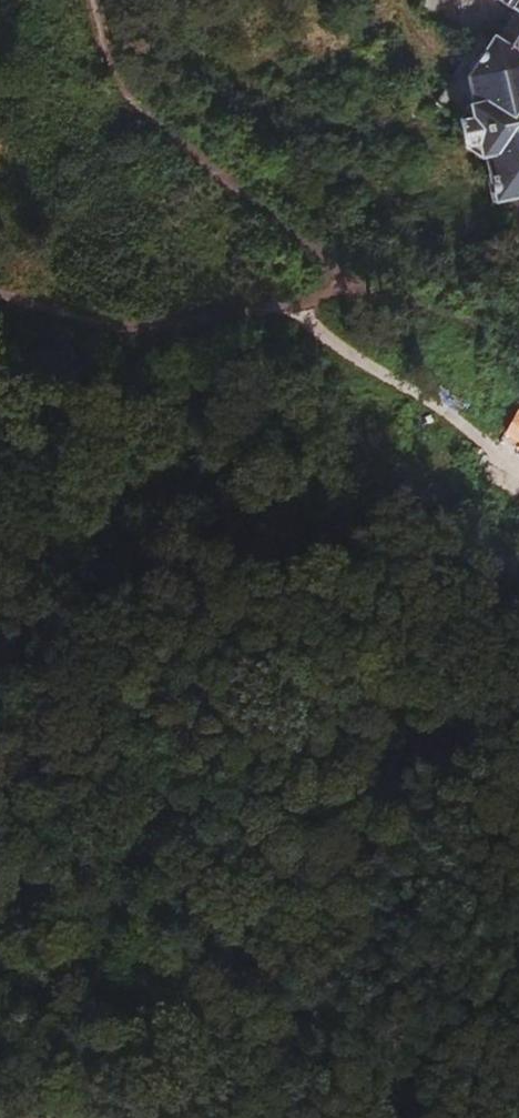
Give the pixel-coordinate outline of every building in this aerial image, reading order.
[(518,16),(518,0),(493,0),(518,16)] [(481,118),(472,120),(478,152),(487,150),(495,196),(518,192),(518,50),(498,35),(472,74),(481,118)] [(507,434),(518,440),(518,413),(507,434)]
